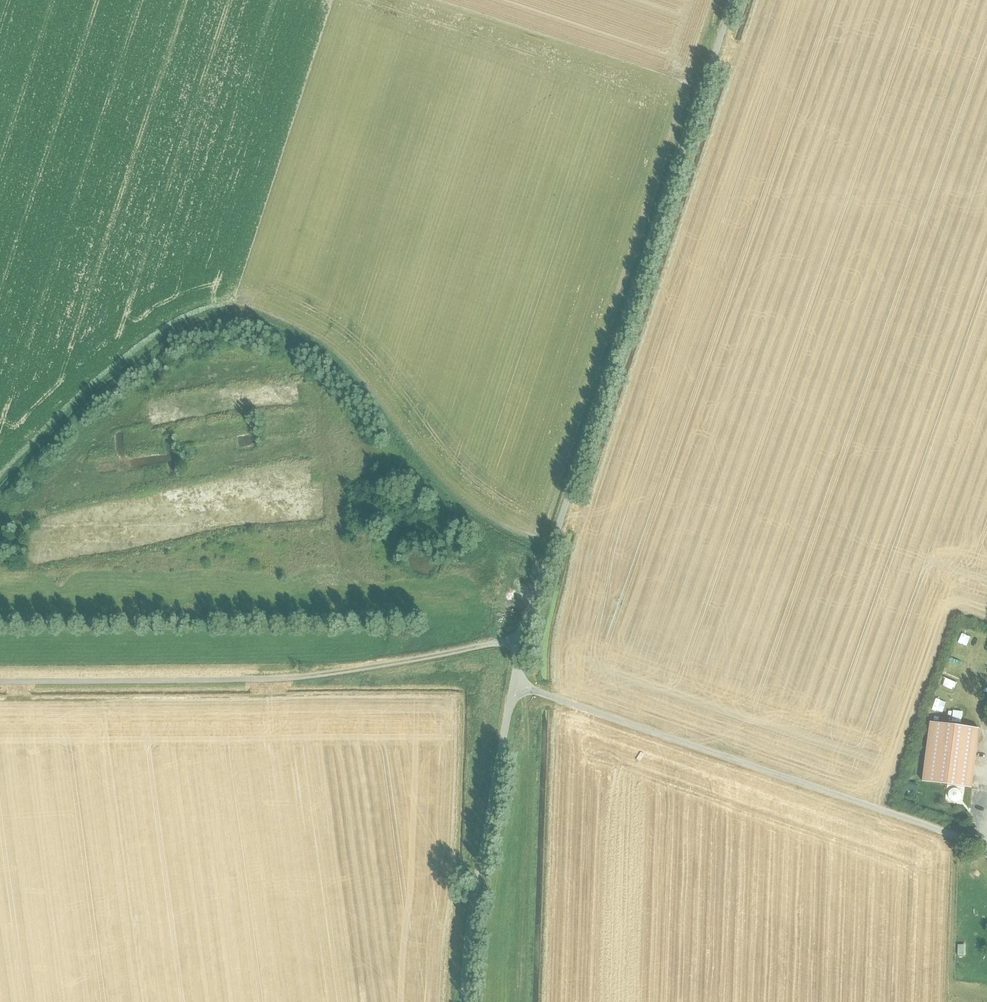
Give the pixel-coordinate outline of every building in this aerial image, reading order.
[(971,787),(979,729),(930,722),(922,781),(971,787)] [(966,953),(966,941),(957,942),(957,953),(966,953)]
